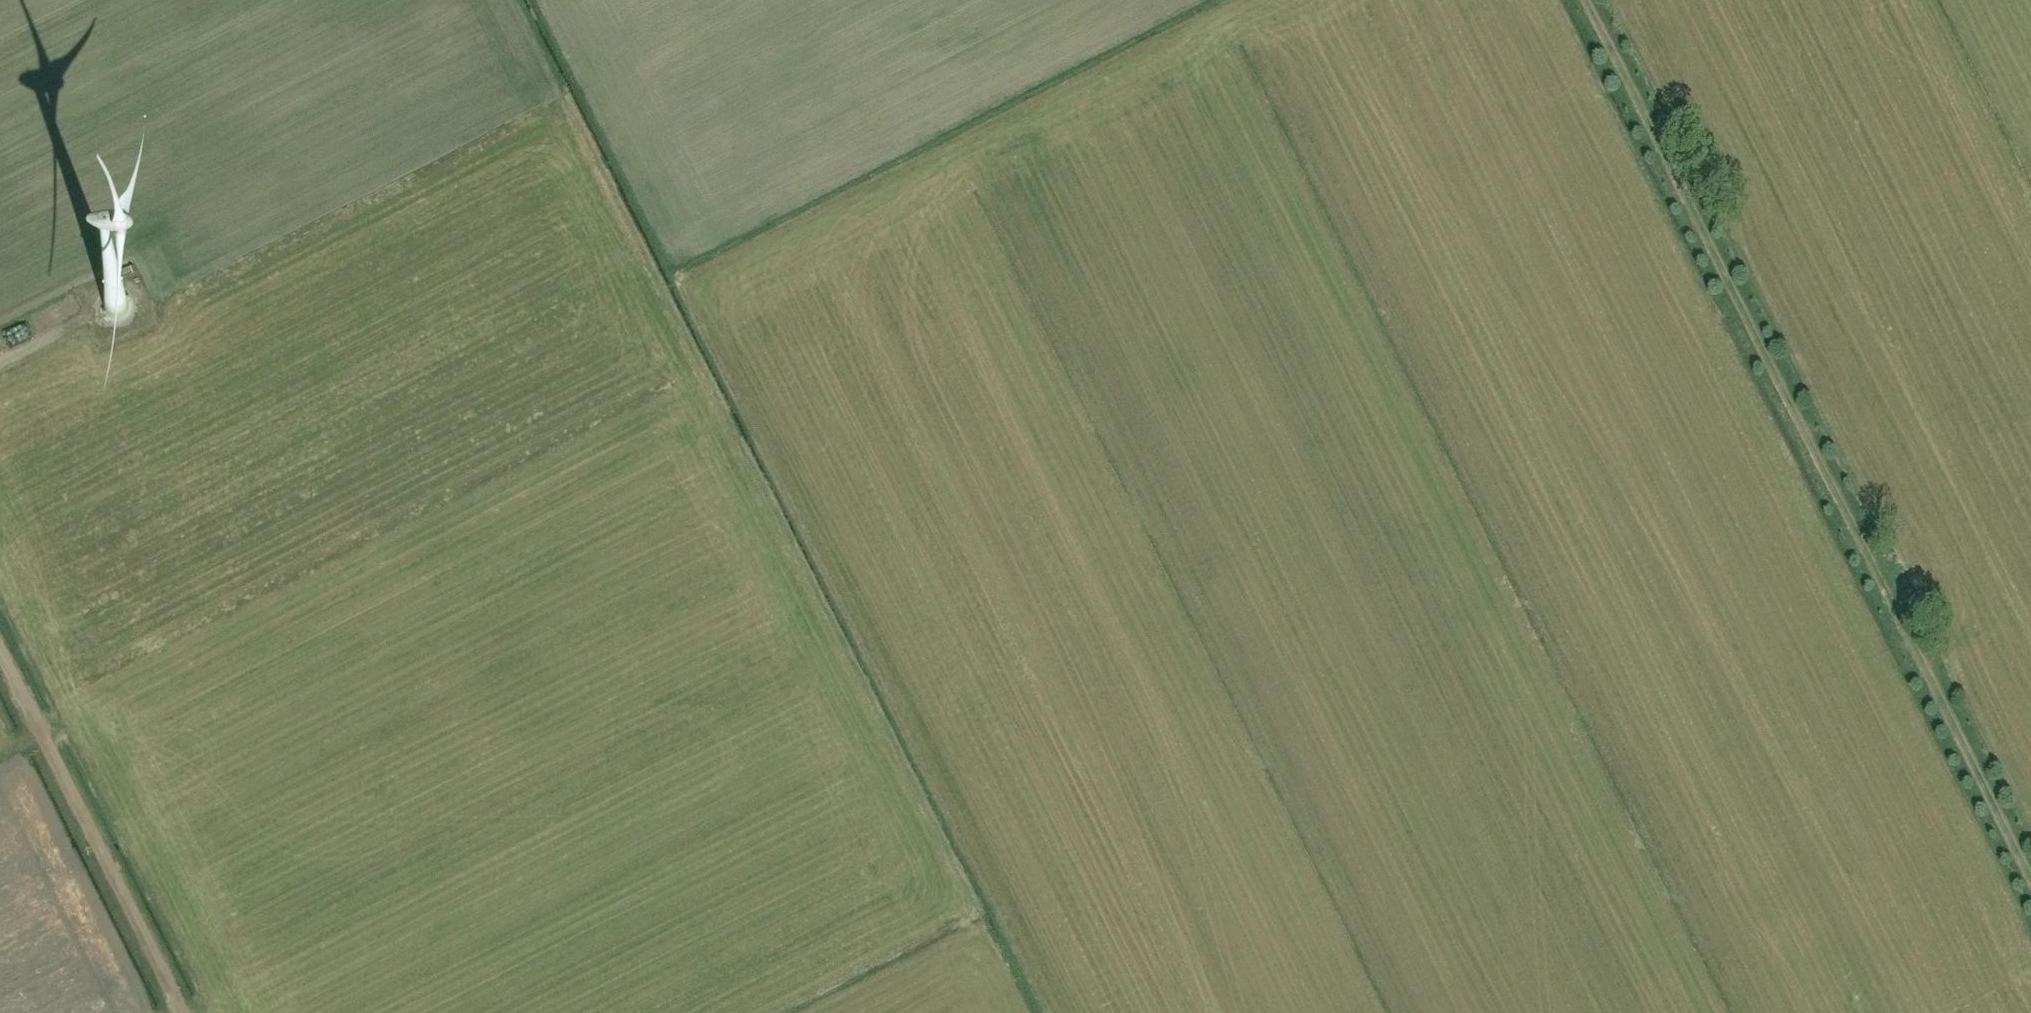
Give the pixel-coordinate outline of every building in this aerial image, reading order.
[(104,305),(104,307),(104,309),(105,311),(106,312),(107,314),(108,316),(110,317),(111,318),(113,319),(115,319),(117,319),(119,319),(121,319),(123,318),(124,317),(126,316),(127,314),(128,312),(129,311),(129,309),(130,307),(129,305),(129,303),(128,301),(127,299),(126,298),(124,297),(123,295),(121,295),(119,294),(117,294),(115,294),(113,295),(111,295),(110,297),(108,298),(107,299),(106,301),(105,303),(104,305)]
